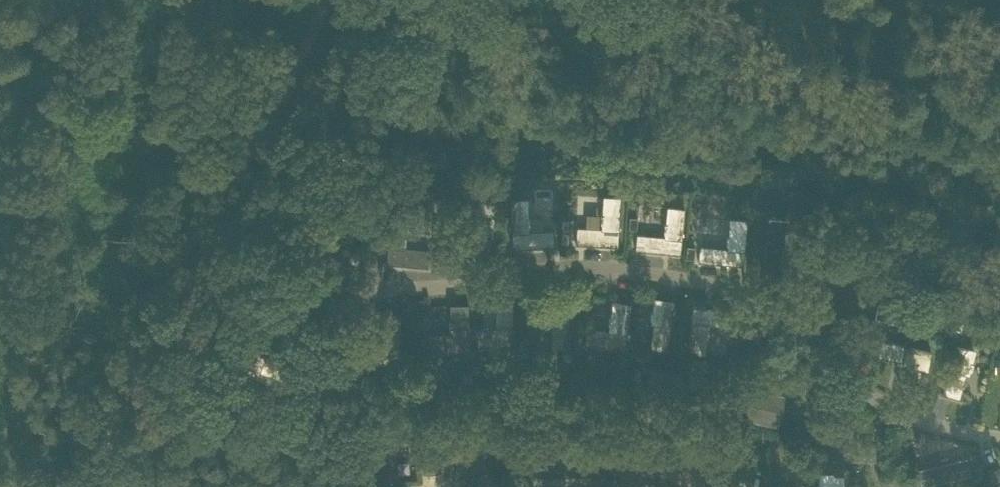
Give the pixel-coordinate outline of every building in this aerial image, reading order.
[(369,186),(365,193),(375,198),(379,191),(369,186)] [(576,244),(618,245),(620,196),(603,195),(601,227),(577,226),(576,244)] [(510,198),(512,248),(555,246),(554,229),(530,230),(528,197),(510,198)] [(462,203),(455,253),(471,256),(475,230),(478,231),(481,205),(462,203)] [(635,249),(681,253),(685,207),(667,206),(665,236),(637,234),(635,249)] [(637,217),(630,216),(629,228),(637,229),(637,217)] [(788,218),(768,216),(764,267),(781,268),(783,243),(786,244),(788,218)] [(428,266),(430,249),(404,247),(406,219),(390,217),(386,263),(428,266)] [(700,246),(698,261),(744,264),(747,219),(729,217),(727,248),(700,246)] [(334,275),(342,260),(297,235),(288,253),(311,265),(312,263),(334,275)] [(694,258),(695,246),(687,246),(686,258),(694,258)] [(352,251),(348,260),(357,265),(362,256),(352,251)] [(505,252),(496,251),(495,264),(503,264),(505,252)] [(445,273),(446,263),(437,262),(436,272),(445,273)] [(552,347),(570,347),(568,295),(548,295),(548,322),(551,322),(552,347)] [(667,350),(674,300),(654,297),(651,322),(653,323),(650,348),(667,350)] [(585,344),(625,349),(631,302),(613,300),(608,329),(587,326),(585,344)] [(513,353),(513,301),(496,301),(496,326),(493,326),(493,353),(513,353)] [(732,309),(693,304),(687,351),(705,353),(709,324),(730,327),(732,309)] [(430,334),(430,352),(470,351),(469,306),(449,306),(450,333),(430,334)] [(382,347),(362,347),(363,365),(402,364),(401,317),(381,318),(382,347)] [(965,322),(955,319),(953,329),(962,331),(965,322)] [(759,338),(759,330),(750,330),(750,337),(759,338)] [(882,338),(878,355),(903,361),(902,364),(927,370),(932,349),(882,338)] [(285,354),(288,347),(277,342),(274,350),(285,354)] [(956,343),(949,369),(942,394),(960,398),(966,373),(969,374),(971,369),(971,370),(973,362),(976,349),(956,343)] [(253,349),(244,367),(258,373),(259,370),(283,381),(290,365),(253,349)] [(571,351),(562,351),(562,360),(571,360),(571,351)] [(586,362),(584,371),(593,372),(595,363),(586,362)] [(473,382),(473,372),(463,372),(463,382),(473,382)] [(746,419),(778,426),(785,394),(752,387),(746,419)] [(291,398),(299,401),(302,394),(295,390),(291,398)] [(736,418),(738,406),(727,404),(724,415),(736,418)] [(768,486),(783,486),(787,454),(772,452),(768,486)] [(917,465),(914,454),(905,456),(908,467),(917,465)] [(971,474),(967,456),(917,468),(921,486),(971,474)] [(818,486),(843,486),(843,475),(834,475),(834,472),(819,472),(818,486)]
